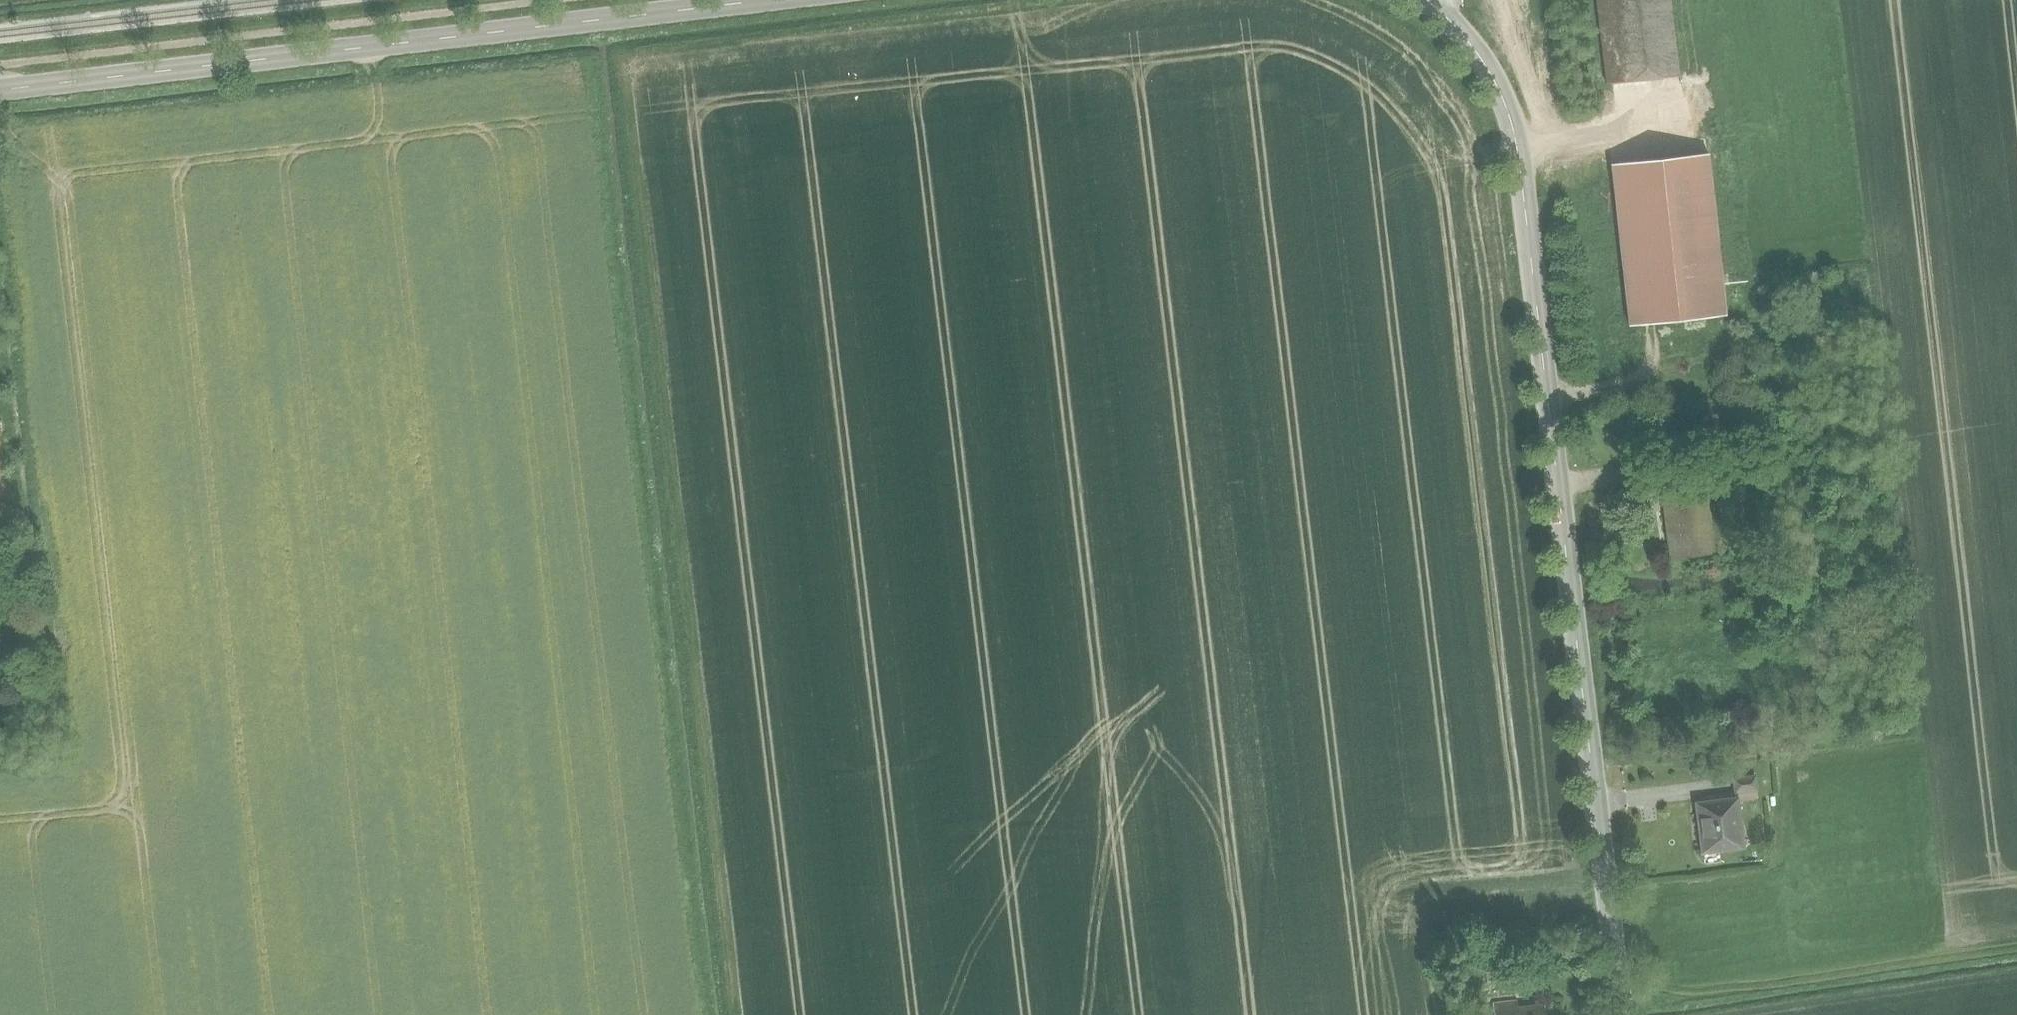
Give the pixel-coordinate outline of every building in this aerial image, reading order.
[(1606,83),(1681,76),(1675,0),(1598,0),(1606,83)] [(1711,155),(1613,166),(1630,326),(1728,315),(1711,155)] [(1706,497),(1668,501),(1675,562),(1713,558),(1706,497)] [(1699,807),(1704,841),(1747,835),(1743,802),(1699,807)]
